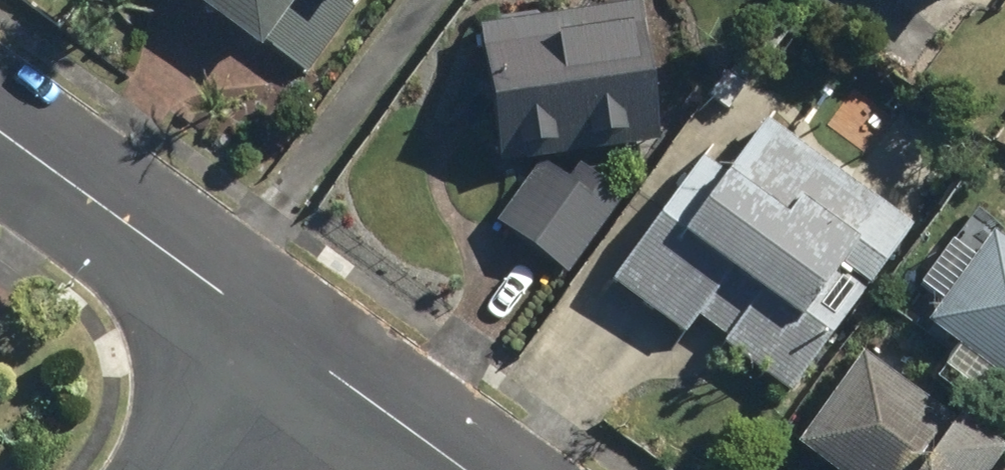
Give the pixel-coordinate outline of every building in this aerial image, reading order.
[(257,53),(265,43),(308,74),(362,0),(183,0),(257,53)] [(480,24),(500,164),(667,139),(646,0),(642,0),(480,24)] [(951,11),(959,0),(937,0),(951,11)] [(699,159),(608,284),(683,339),(696,321),(726,342),(721,348),(789,397),(913,227),(764,119),(723,176),(699,159)] [(541,162),(495,224),(569,278),(628,197),(583,164),(569,183),(541,162)] [(923,326),(1004,385),(1004,234),(996,227),(974,257),(952,241),(916,289),(938,305),(923,326)] [(794,448),(824,469),(991,469),(1003,454),(864,353),(794,448)]
